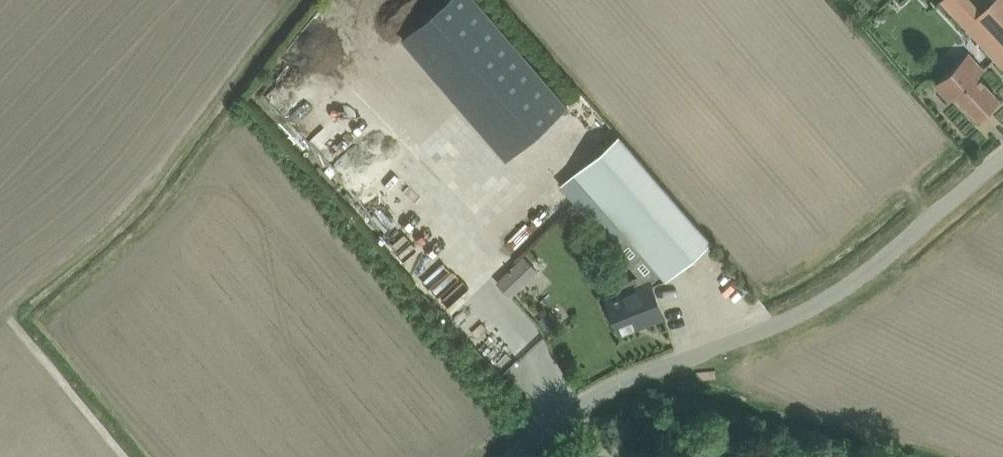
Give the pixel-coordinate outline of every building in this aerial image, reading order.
[(401,37),(506,158),(568,103),(479,0),(444,0),(401,37)] [(1002,66),(1002,0),(988,0),(978,9),(970,0),(942,0),(1002,66)] [(339,67),(348,76),(364,62),(348,45),(341,52),(348,59),(339,67)] [(978,75),(984,68),(969,52),(955,65),(935,84),(950,100),(956,94),(978,118),(999,98),(978,75)] [(576,174),(563,186),(615,246),(627,235),(666,280),(712,240),(620,133),(574,172),(576,174)] [(372,202),(390,182),(377,170),(359,191),(372,202)] [(537,350),(426,236),(403,259),(428,286),(425,289),(509,377),(537,350)] [(524,255),(496,281),(510,296),(539,270),(524,255)] [(622,292),(607,298),(620,330),(644,320),(645,323),(664,315),(650,280),(639,285),(635,276),(618,282),(622,292)] [(550,310),(538,320),(549,333),(561,323),(550,310)]
